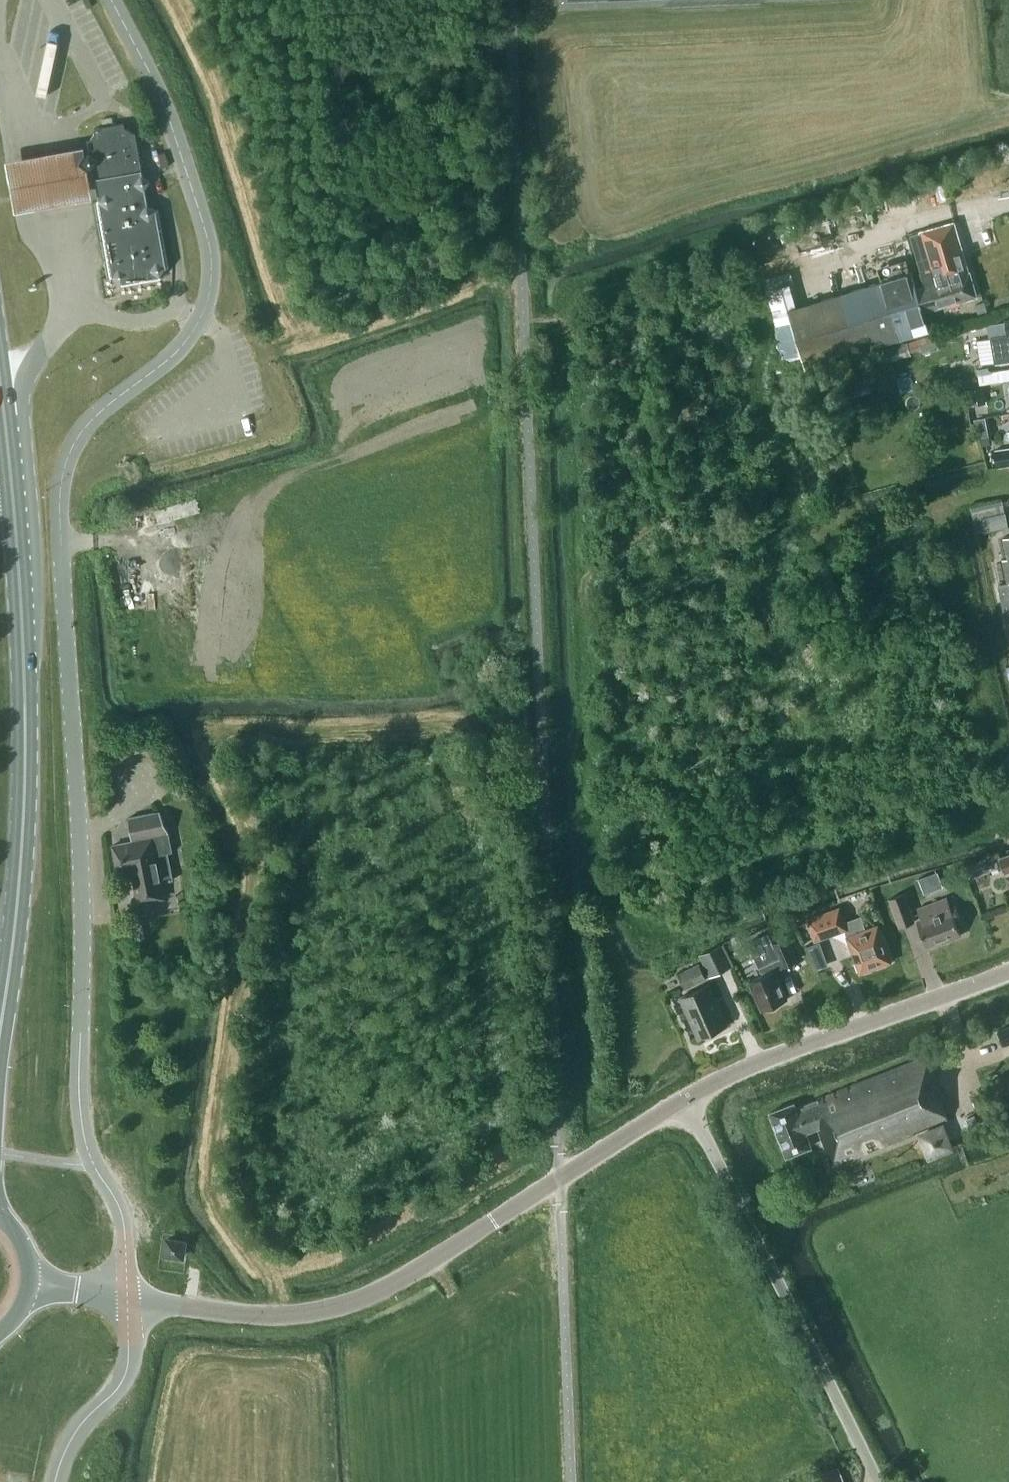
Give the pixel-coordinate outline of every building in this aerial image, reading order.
[(135,132),(132,132),(125,127),(124,123),(94,128),(95,132),(89,139),(87,140),(89,152),(86,156),(83,160),(84,161),(87,164),(91,166),(93,166),(102,173),(106,192),(100,199),(97,200),(99,210),(147,201),(135,132)] [(93,195),(87,164),(84,161),(83,160),(86,156),(84,146),(81,147),(76,148),(55,151),(30,156),(10,160),(4,160),(11,196),(11,198),(12,200),(13,209),(18,208),(39,204),(64,200),(84,196),(90,195),(93,195)] [(160,275),(166,267),(169,266),(158,209),(155,209),(148,204),(147,201),(99,210),(110,275),(111,277),(114,276),(121,282),(122,284),(161,278),(161,276),(160,275)] [(924,284),(916,287),(923,311),(977,295),(969,271),(968,271),(954,221),(923,230),(923,231),(911,234),(922,272),(921,272),(924,284)] [(794,282),(791,271),(765,279),(768,290),(794,282)] [(929,329),(923,311),(916,287),(911,271),(788,309),(806,366),(929,329)] [(979,313),(987,311),(985,302),(977,305),(979,313)] [(1004,318),(1007,333),(991,336),(995,362),(1008,360),(1008,318),(1004,318)] [(934,334),(919,338),(923,354),(939,349),(934,334)] [(921,349),(918,337),(869,351),(873,366),(911,355),(910,352),(921,349)] [(997,371),(989,372),(988,368),(978,369),(981,384),(999,381),(997,371)] [(972,406),(985,403),(982,387),(969,390),(972,406)] [(994,449),(997,467),(1008,466),(1008,447),(994,449)] [(1008,526),(1006,512),(981,517),(984,532),(1008,526)] [(1004,536),(1008,557),(1003,558),(1008,581),(998,584),(1006,621),(1008,621),(1008,535),(1004,536)] [(169,866),(174,864),(171,851),(170,851),(166,834),(159,811),(128,817),(132,841),(113,845),(117,871),(132,868),(138,901),(164,896),(160,881),(172,879),(169,866)] [(900,927),(915,921),(904,893),(889,898),(900,927)] [(943,941),(961,935),(955,920),(960,918),(955,905),(950,907),(947,897),(918,908),(923,923),(919,925),(925,943),(941,938),(943,941)] [(845,929),(848,936),(861,971),(890,961),(877,926),(866,930),(860,916),(844,922),(839,908),(808,919),(815,940),(845,929)] [(142,920),(125,924),(129,940),(145,937),(142,920)] [(788,998),(775,969),(797,960),(787,936),(773,942),(768,932),(748,941),(763,974),(749,981),(762,1010),(788,998)] [(830,962),(821,938),(808,943),(817,966),(830,962)] [(733,966),(723,944),(700,955),(710,977),(733,966)] [(707,979),(700,963),(677,973),(684,989),(707,979)] [(699,1038),(728,1025),(709,983),(680,997),(687,1011),(686,1014),(688,1018),(690,1019),(699,1038)] [(998,1030),(1003,1045),(1008,1043),(1008,1027),(998,1030)] [(832,1165),(948,1119),(941,1101),(944,1100),(927,1056),(796,1107),(794,1102),(770,1112),(787,1156),(812,1146),(806,1132),(818,1127),(832,1165)] [(928,1158),(954,1147),(944,1121),(917,1133),(928,1158)] [(182,1256),(185,1242),(167,1239),(165,1253),(182,1256)] [(837,1467),(816,1476),(819,1481),(843,1481),(837,1467)]
